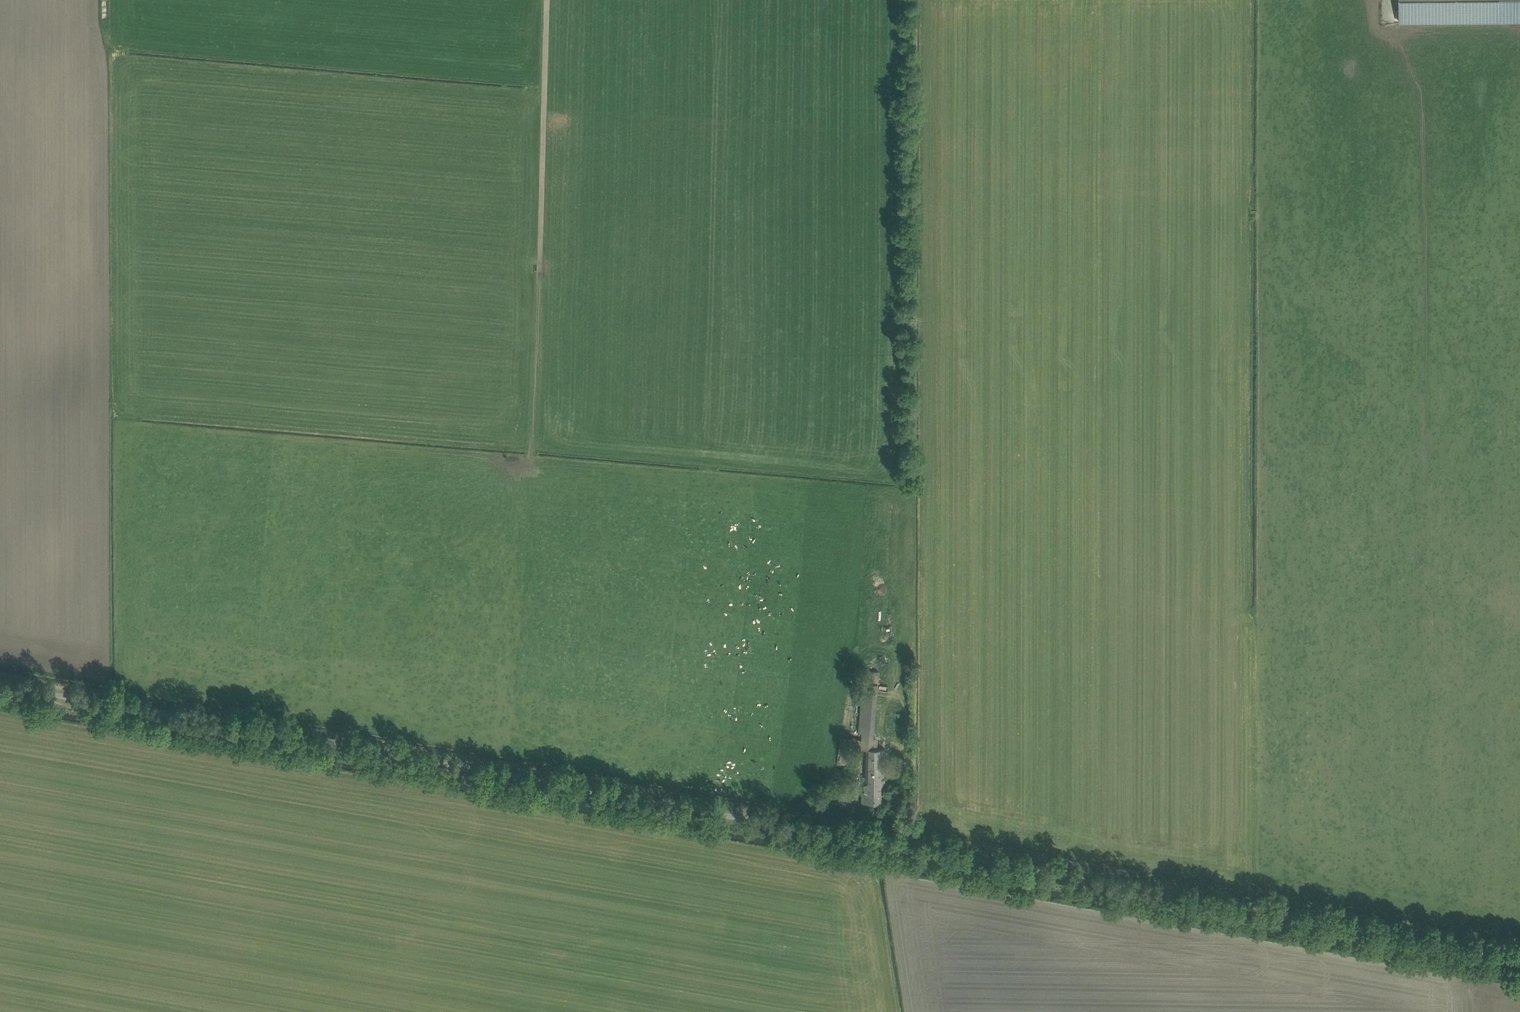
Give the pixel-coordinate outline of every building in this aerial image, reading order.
[(1399,21),(1519,20),(1519,0),(1399,0),(1399,21)] [(867,747),(866,767),(885,767),(885,748),(879,748),(879,739),(877,736),(874,736),(879,671),(867,669),(866,680),(863,680),(859,731),(862,731),(861,747),(867,747)] [(837,762),(857,765),(858,758),(860,749),(839,746),(837,762)] [(884,802),(885,767),(866,767),(866,782),(866,791),(862,791),(862,802),(884,802)]
